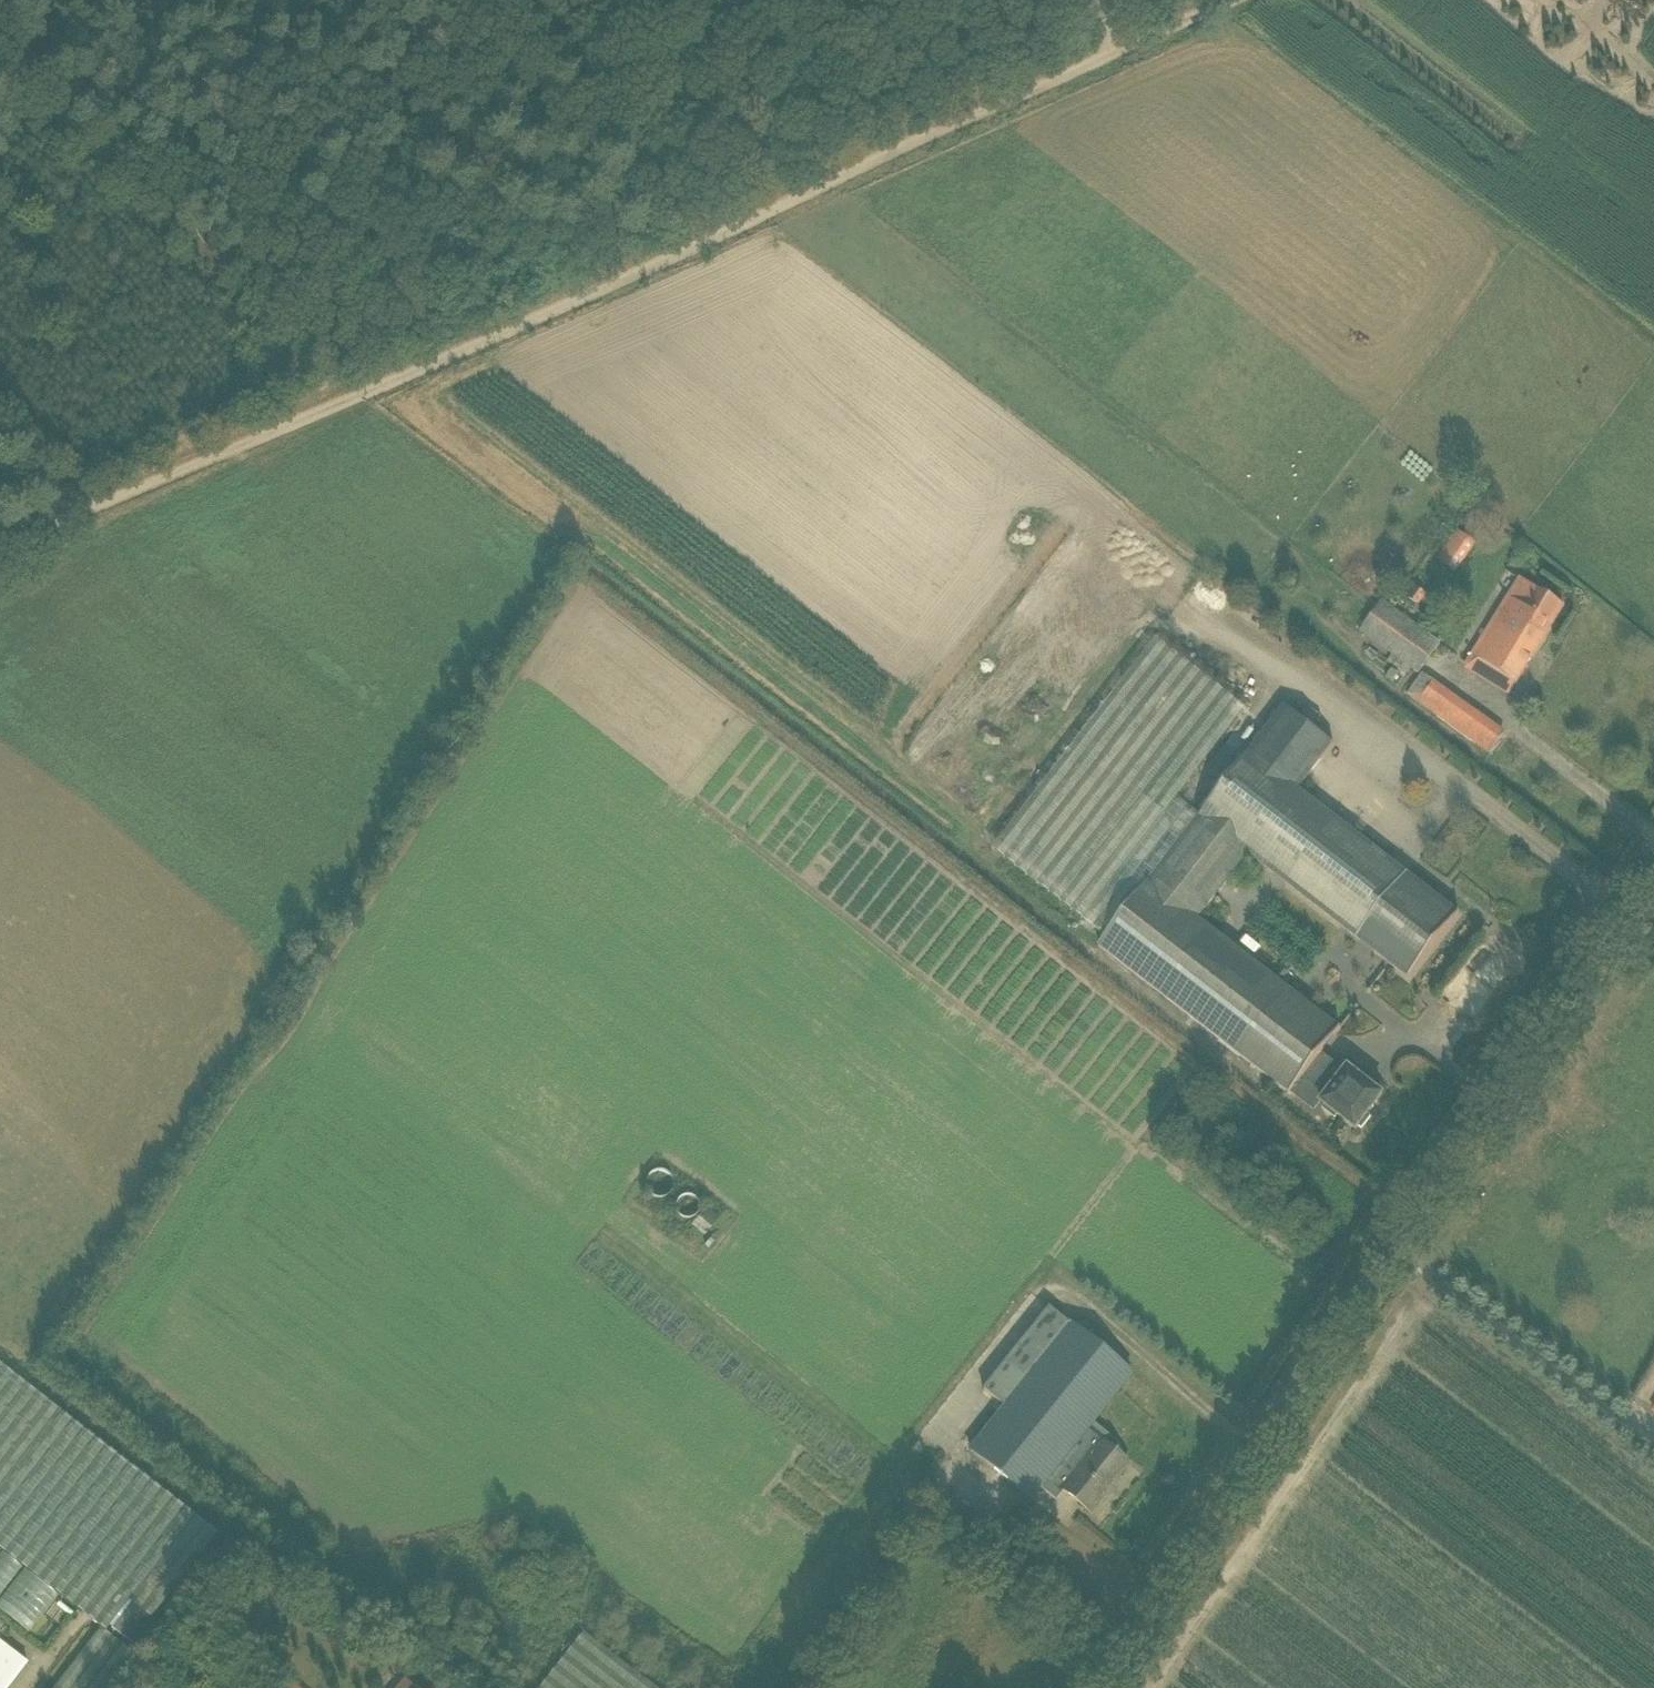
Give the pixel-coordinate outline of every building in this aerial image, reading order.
[(1459,530),(1439,557),(1458,572),(1478,545),(1459,530)] [(1509,694),(1564,606),(1521,579),(1466,667),(1509,694)] [(1394,656),(1390,661),(1402,670),(1406,664),(1419,673),(1441,643),(1384,599),(1361,631),(1394,656)] [(1104,940),(1203,810),(1181,792),(1247,709),(1158,639),(994,849),(1095,927),(1091,931),(1104,940)] [(1288,700),(1251,749),(1203,810),(1104,940),(1100,945),(1291,1094),(1303,1077),(1322,1053),(1341,1029),(1199,918),(1251,852),(1413,978),(1463,913),(1299,788),(1338,738),(1288,700)] [(1322,1053),(1303,1077),(1327,1095),(1321,1102),(1324,1105),(1322,1108),(1335,1119),(1338,1115),(1356,1130),(1359,1126),(1362,1129),(1372,1116),(1369,1114),(1383,1095),(1348,1068),(1346,1071),(1322,1053)] [(972,1450),(1033,1498),(1042,1487),(1055,1499),(1062,1490),(1090,1511),(1108,1488),(1106,1486),(1125,1462),(1128,1464),(1128,1463),(1101,1442),(1106,1436),(1092,1425),(1133,1374),(1051,1308),(986,1389),(1007,1406),(972,1450)] [(60,1412),(61,1410),(0,1362),(0,1489),(60,1412)] [(177,1501),(60,1412),(0,1489),(0,1548),(106,1629),(129,1598),(152,1615),(216,1531),(177,1501)] [(7,1607),(19,1588),(0,1576),(0,1603),(7,1607)] [(133,1604),(114,1629),(139,1648),(159,1622),(146,1612),(145,1614),(133,1604)] [(101,1628),(55,1687),(107,1687),(134,1652),(101,1628)] [(584,1633),(540,1687),(656,1687),(584,1633)] [(24,1665),(0,1644),(0,1687),(4,1687),(24,1665)] [(287,1677),(278,1687),(300,1687),(287,1677)]
